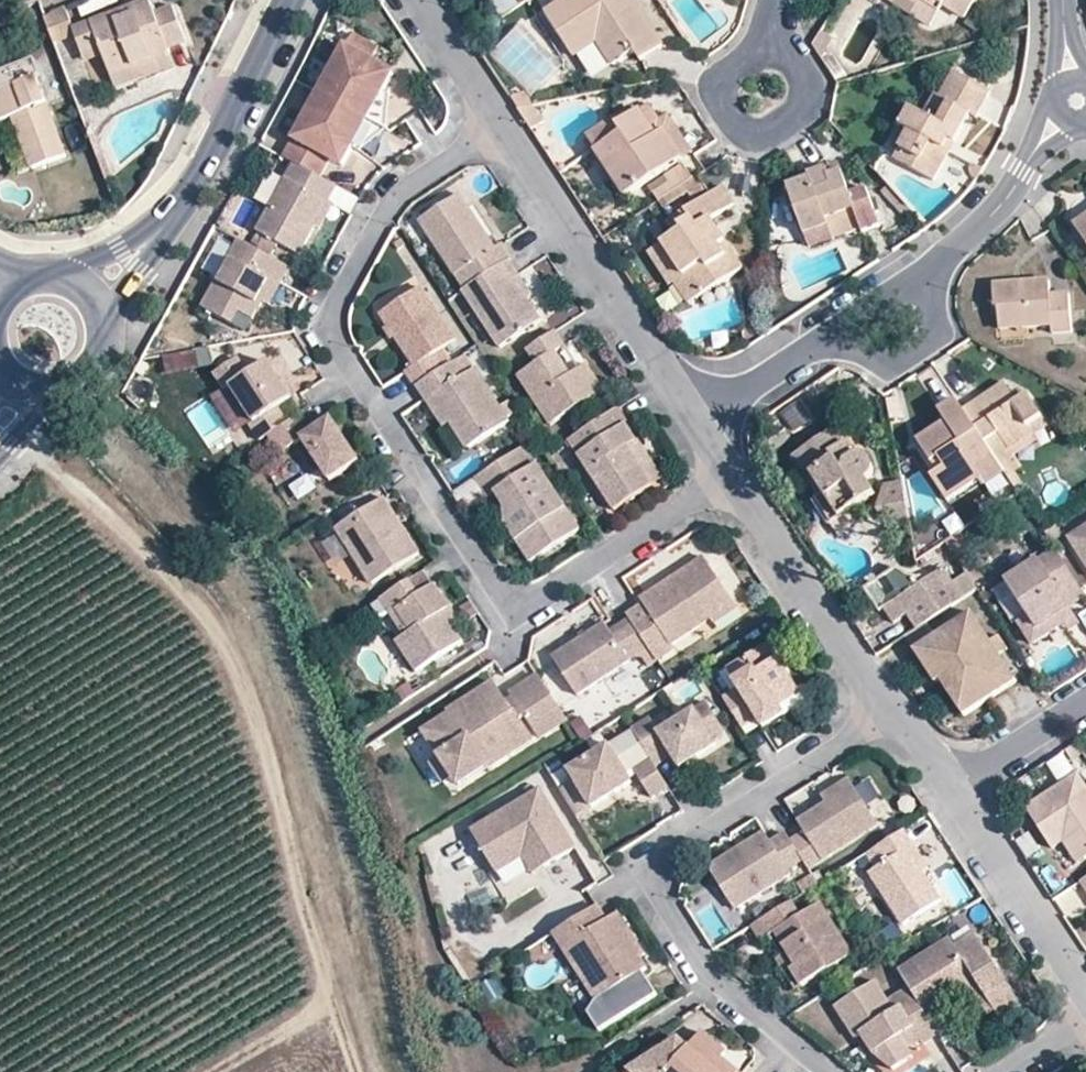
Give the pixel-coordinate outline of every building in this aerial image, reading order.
[(150,0),(148,0),(73,28),(75,37),(81,54),(99,47),(102,56),(110,74),(168,52),(166,47),(186,39),(173,5),(154,12),(150,0)] [(575,57),(580,54),(596,43),(612,67),(634,52),(640,60),(663,45),(634,0),(565,0),(545,13),(575,57)] [(910,0),(894,0),(893,2),(930,25),(945,3),(940,0),(919,0),(916,4),(910,0)] [(945,3),(964,16),(975,0),(940,0),(945,3)] [(64,8),(44,16),(55,44),(75,37),(73,28),(64,8)] [(380,51),(355,37),(348,50),(373,63),(380,51)] [(596,43),(580,54),(596,77),(612,67),(596,43)] [(99,47),(81,54),(85,62),(102,56),(99,47)] [(348,50),(322,97),(371,123),(386,95),(396,76),(373,63),(348,50)] [(168,52),(110,74),(115,90),(174,68),(168,52)] [(29,60),(0,72),(0,122),(12,117),(31,168),(64,155),(29,60)] [(910,130),(896,158),(916,170),(921,159),(939,169),(971,112),(977,116),(990,92),(954,72),(941,96),(935,92),(923,114),(911,107),(901,125),(910,130)] [(532,104),(521,87),(509,95),(517,106),(532,104)] [(386,95),(371,123),(387,132),(389,97),(386,95)] [(371,123),(322,97),(287,160),(296,165),(318,178),(328,159),(345,169),(355,150),(371,123)] [(585,137),(624,196),(684,157),(665,128),(656,134),(640,109),(616,125),(612,119),(585,137)] [(85,124),(90,138),(97,135),(92,122),(85,124)] [(387,132),(371,123),(355,150),(359,152),(387,132)] [(97,135),(90,138),(96,153),(103,151),(97,135)] [(939,169),(921,159),(916,170),(934,180),(939,169)] [(649,184),(659,199),(694,176),(684,161),(649,184)] [(825,167),(828,175),(841,170),(837,162),(825,167)] [(327,203),(336,187),(318,178),(296,165),(258,233),(298,255),(314,227),(327,203)] [(787,185),(804,234),(828,225),(827,220),(855,210),(853,203),(849,191),(841,170),(828,175),(825,167),(809,172),(811,176),(787,185)] [(708,187),(699,173),(694,176),(659,199),(664,207),(689,191),(693,197),(708,187)] [(849,191),(853,203),(870,196),(866,185),(849,191)] [(661,243),(684,276),(674,283),(688,303),(742,268),(724,240),(716,246),(709,235),(717,229),(710,218),(731,204),(720,186),(673,217),(681,230),(661,243)] [(420,221),(465,289),(511,259),(501,244),(495,247),(459,196),(420,221)] [(881,225),(870,196),(853,203),(855,210),(862,229),(863,231),(881,225)] [(333,206),(327,203),(314,227),(319,230),(333,206)] [(855,210),(827,220),(828,225),(834,239),(862,229),(855,210)] [(1085,241),(1085,218),(1076,224),(1085,241)] [(828,225),(804,234),(810,247),(834,239),(828,225)] [(716,246),(724,240),(717,229),(709,235),(716,246)] [(282,285),(290,269),(242,242),(204,310),(235,326),(242,313),(252,319),(262,302),(274,281),(282,285)] [(684,276),(661,243),(648,251),(670,286),(674,283),(684,276)] [(521,274),(511,259),(465,289),(503,345),(543,318),(516,278),(521,274)] [(642,279),(662,304),(674,294),(655,269),(642,279)] [(534,294),(521,274),(516,278),(529,297),(534,294)] [(1072,332),(1069,291),(1050,293),(1048,279),(993,284),(995,306),(999,306),(1001,328),(1052,324),(1053,333),(1072,332)] [(269,306),(282,285),(274,281),(262,302),(269,306)] [(405,373),(415,387),(416,386),(417,386),(442,369),(433,355),(455,341),(420,288),(380,313),(414,367),(405,373)] [(565,345),(555,331),(528,349),(537,363),(519,375),(552,425),(597,395),(580,370),(570,375),(555,352),(565,345)] [(580,370),(565,345),(555,352),(570,375),(580,370)] [(224,381),(245,365),(236,353),(215,369),(224,381)] [(248,425),(259,442),(267,436),(285,424),(287,423),(278,409),(291,400),(266,363),(230,386),(253,421),(248,425)] [(463,378),(452,363),(417,386),(416,386),(428,403),(434,398),(452,424),(470,451),(510,425),(474,371),(463,378)] [(588,365),(580,370),(597,395),(605,390),(588,365)] [(1004,470),(1006,474),(1014,470),(1015,469),(1008,460),(1015,455),(1011,448),(1034,434),(1029,425),(1043,416),(1028,393),(1017,399),(1004,381),(962,409),(994,455),(1004,470)] [(445,428),(452,424),(434,398),(428,403),(445,428)] [(994,455),(962,409),(956,398),(939,410),(946,422),(918,441),(933,464),(947,455),(952,463),(939,473),(933,476),(949,499),(982,476),(976,467),(994,455)] [(636,442),(615,409),(569,440),(615,509),(653,485),(628,447),(636,442)] [(1034,434),(1035,435),(1049,426),(1043,416),(1029,425),(1034,434)] [(307,432),(297,417),(287,423),(285,424),(267,436),(278,452),(283,448),(319,503),(366,473),(351,450),(346,453),(334,435),(339,432),(329,417),(307,432)] [(822,492),(839,517),(875,492),(869,480),(870,477),(873,475),(874,472),(874,467),(873,462),(869,456),(864,454),(859,453),(855,454),(845,442),(848,440),(839,425),(793,451),(818,496),(822,492)] [(351,450),(339,432),(334,435),(346,453),(351,450)] [(1011,448),(1015,455),(1039,440),(1035,435),(1034,434),(1011,448)] [(537,472),(521,449),(475,479),(490,499),(497,494),(505,506),(507,525),(531,561),(579,529),(540,470),(537,472)] [(947,455),(933,464),(939,473),(952,463),(947,455)] [(994,455),(976,467),(982,476),(986,482),(1004,470),(994,455)] [(1008,460),(1015,469),(1022,465),(1015,455),(1008,460)] [(1006,474),(1018,492),(1025,488),(1014,470),(1006,474)] [(878,483),(885,514),(909,508),(903,478),(878,483)] [(839,517),(822,492),(818,496),(813,499),(829,524),(839,517)] [(490,499),(507,525),(505,506),(497,494),(490,499)] [(364,511),(355,498),(327,516),(338,532),(344,529),(357,549),(351,553),(342,559),(362,590),(409,560),(399,544),(390,530),(395,527),(378,502),(364,511)] [(404,541),(395,527),(390,530),(399,544),(404,541)] [(1085,566),(1085,527),(1068,539),(1085,566)] [(344,529),(338,532),(351,553),(357,549),(344,529)] [(966,574),(975,587),(985,580),(965,550),(971,547),(960,530),(944,541),(966,574)] [(1017,622),(1031,643),(1064,622),(1075,614),(1069,606),(1084,596),(1055,549),(1005,581),(1027,615),(1017,622)] [(643,604),(626,615),(628,618),(648,649),(656,662),(675,650),(672,645),(712,619),(708,613),(730,598),(703,557),(678,574),(682,579),(674,583),(671,579),(641,599),(643,604)] [(975,587),(966,574),(957,580),(947,565),(883,607),(893,623),(907,614),(915,627),(976,589),(975,587)] [(678,574),(671,579),(674,583),(682,579),(678,574)] [(419,594),(409,580),(382,598),(392,614),(398,610),(411,630),(405,634),(396,640),(416,672),(465,641),(454,624),(445,611),(451,607),(435,584),(419,594)] [(738,609),(730,598),(708,613),(712,619),(715,624),(738,609)] [(460,621),(451,607),(445,611),(454,624),(460,621)] [(392,614),(405,634),(411,630),(398,610),(392,614)] [(939,680),(963,716),(1016,681),(996,653),(991,657),(983,645),(989,641),(970,612),(913,650),(935,683),(939,680)] [(1064,622),(1068,628),(1079,621),(1075,614),(1064,622)] [(576,696),(648,649),(628,618),(608,632),(602,624),(551,657),(576,696)] [(983,645),(991,657),(996,653),(989,641),(983,645)] [(743,689),(726,700),(744,728),(761,718),(787,701),(784,695),(798,687),(783,663),(780,665),(767,645),(729,669),(743,689)] [(540,738),(567,721),(538,677),(511,694),(526,717),(540,738)] [(426,732),(441,755),(446,753),(461,774),(483,760),(486,766),(488,768),(533,740),(520,721),(512,708),(505,712),(499,702),(504,698),(495,684),(449,714),(451,716),(426,732)] [(787,701),(761,718),(767,728),(786,716),(808,703),(801,692),(798,687),(784,695),(787,701)] [(511,694),(504,698),(499,702),(505,712),(512,708),(520,721),(526,717),(511,694)] [(652,718),(633,729),(634,731),(653,760),(657,768),(674,757),(682,769),(686,766),(698,759),(717,747),(713,740),(709,733),(721,726),(707,703),(661,732),(652,718)] [(725,733),(721,726),(709,733),(713,740),(725,733)] [(634,731),(573,770),(595,807),(636,781),(631,773),(637,769),(653,760),(634,731)] [(486,766),(483,760),(461,774),(446,753),(441,755),(432,762),(444,781),(454,775),(460,783),(486,766)] [(703,766),(698,759),(686,766),(691,773),(703,766)] [(655,798),(671,789),(657,768),(653,760),(637,769),(655,798)] [(1085,860),(1085,859),(1085,784),(1079,774),(1028,807),(1055,850),(1065,843),(1071,839),(1085,860)] [(822,793),(826,799),(853,783),(849,775),(822,793)] [(803,829),(789,837),(802,857),(808,867),(878,821),(853,783),(797,819),(803,829)] [(541,788),(472,832),(496,869),(533,845),(548,867),(578,847),(541,788)] [(788,866),(802,857),(789,837),(784,830),(770,839),(763,829),(737,847),(740,851),(732,856),(729,852),(716,860),(712,871),(735,906),(791,871),(788,866)] [(904,829),(877,846),(886,861),(870,871),(903,923),(941,899),(908,848),(914,845),(904,829)] [(1065,843),(1079,864),(1085,860),(1071,839),(1065,843)] [(533,845),(496,869),(500,875),(526,858),(536,875),(548,867),(533,845)] [(737,847),(729,852),(732,856),(740,851),(737,847)] [(802,913),(793,899),(752,925),(761,940),(767,936),(773,932),(794,966),(790,969),(800,985),(852,952),(819,901),(802,913)] [(609,919),(599,905),(555,933),(595,996),(591,1012),(602,1029),(660,993),(646,970),(650,968),(643,957),(637,949),(642,946),(620,912),(609,919)] [(795,989),(800,985),(790,969),(794,966),(773,932),(767,936),(779,955),(774,959),(795,989)] [(945,1005),(943,1002),(939,996),(973,974),(995,1008),(1016,996),(974,932),(954,945),(949,937),(897,970),(907,986),(909,989),(927,1017),(945,1005)] [(648,953),(642,946),(637,949),(643,957),(648,953)] [(988,1013),(995,1008),(973,974),(939,996),(943,1002),(970,986),(988,1013)] [(923,1040),(937,1032),(909,989),(907,986),(887,998),(875,980),(835,1005),(855,1036),(872,1052),(894,1066),(913,1054),(901,1035),(914,1026),(923,1040)] [(1022,1005),(1016,996),(995,1008),(1002,1017),(1022,1005)] [(679,1053),(666,1042),(624,1069),(627,1071),(721,1071),(712,1064),(718,1056),(723,1050),(698,1030),(685,1045),(679,1053)] [(679,1053),(685,1045),(675,1037),(666,1042),(679,1053)] [(718,1056),(712,1064),(721,1071),(733,1071),(735,1070),(718,1056)]
